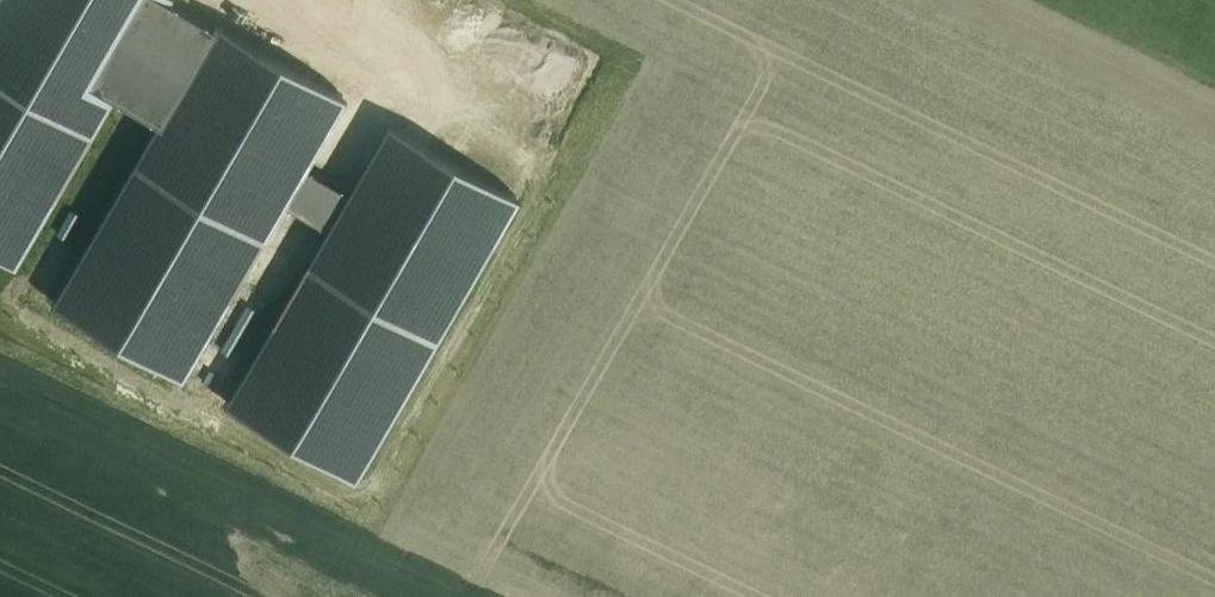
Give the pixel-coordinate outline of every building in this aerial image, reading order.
[(167,0),(0,0),(0,258),(13,265),(167,0)] [(178,0),(167,0),(116,89),(159,115),(54,299),(184,377),(235,293),(280,318),(232,405),(358,480),(523,192),(393,115),(389,123),(341,95),(346,89),(218,15),(213,21),(178,0)]
